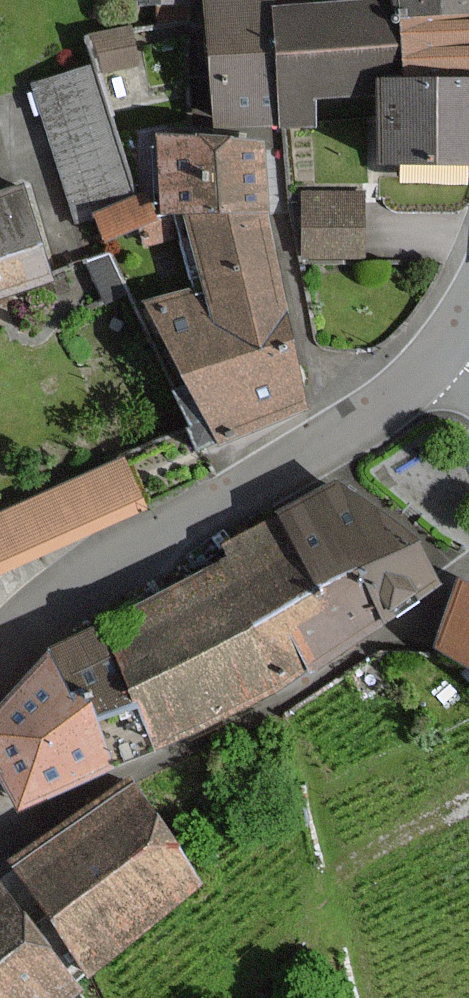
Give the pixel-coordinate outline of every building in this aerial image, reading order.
[(396,1),(272,9),(271,0),(209,0),(212,58),(217,127),(279,123),(311,121),(309,95),(382,90),(387,164),(468,159),(468,0),(396,0),(396,1)] [(101,63),(144,49),(134,18),(91,32),(101,63)] [(132,202),(89,68),(35,85),(78,219),(132,202)] [(162,136),(163,210),(188,209),(206,287),(151,303),(220,439),(265,422),(305,406),(281,286),(265,208),(262,143),(214,140),(162,136)] [(46,277),(19,194),(0,200),(0,292),(46,277)] [(358,195),(309,197),(312,255),(361,253),(358,195)] [(121,461),(0,515),(0,575),(144,508),(121,461)] [(115,762),(156,747),(274,688),(306,664),(336,645),(380,617),(409,595),(433,576),(415,546),(340,485),(318,496),(280,515),(224,544),(232,559),(96,628),(72,640),(48,653),(0,719),(0,769),(21,809),(115,762)] [(461,584),(441,640),(468,661),(468,588),(461,584)] [(196,878),(133,784),(18,867),(88,970),(196,878)] [(73,988),(21,922),(0,896),(0,997),(61,997),(73,988)]
